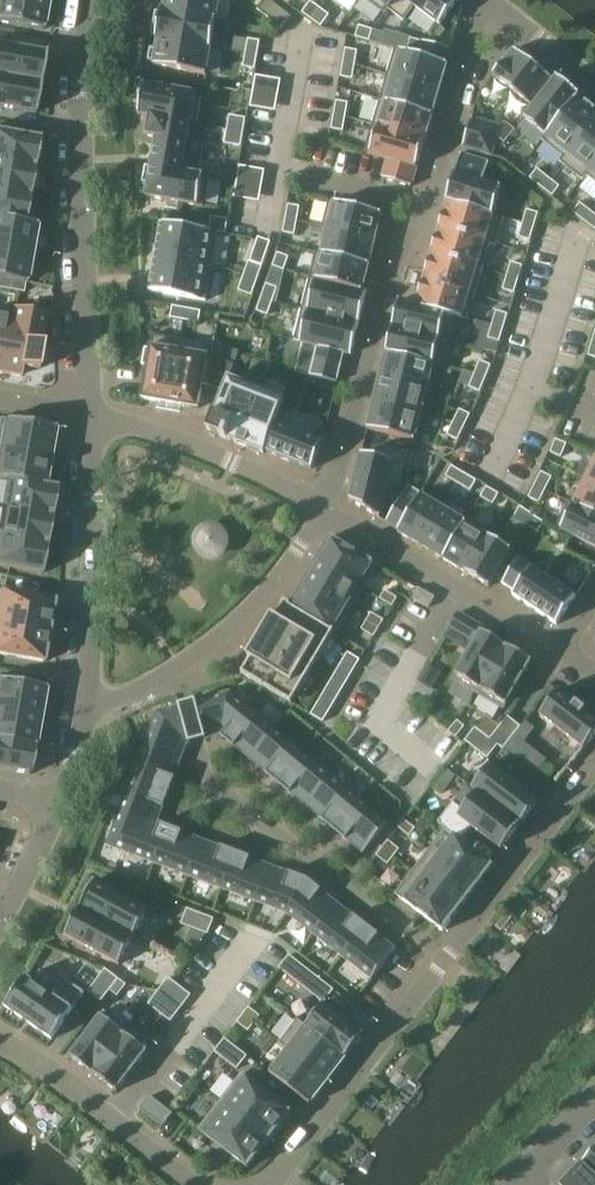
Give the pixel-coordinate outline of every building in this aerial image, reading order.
[(44,30),(49,0),(0,0),(0,22),(44,30)] [(166,12),(217,21),(221,0),(167,0),(165,10),(165,12),(166,12)] [(291,16),(270,0),(265,0),(258,10),(282,28),(291,16)] [(388,9),(394,0),(367,0),(385,14),(388,9)] [(458,0),(394,0),(388,9),(404,21),(415,6),(440,26),(459,1),(458,0)] [(313,20),(322,9),(312,2),(304,13),(313,20)] [(322,9),(313,20),(323,27),(331,16),(322,9)] [(165,12),(165,10),(162,10),(158,32),(157,39),(160,40),(160,38),(162,39),(213,48),(217,21),(166,12),(165,12)] [(361,26),(357,38),(371,42),(374,30),(361,26)] [(160,38),(160,40),(158,52),(153,51),(151,63),(156,63),(155,67),(180,71),(208,76),(213,48),(162,39),(160,38)] [(423,57),(427,43),(411,38),(407,52),(423,57)] [(247,54),(259,56),(261,42),(250,40),(247,54)] [(41,83),(46,52),(0,44),(0,76),(41,83)] [(347,49),(345,64),(357,66),(359,52),(347,49)] [(395,49),(388,75),(440,90),(448,64),(423,57),(407,52),(395,49)] [(493,76),(534,108),(555,81),(515,49),(493,76)] [(256,70),(259,56),(247,54),(245,68),(256,70)] [(354,80),(357,66),(345,64),(342,78),(354,80)] [(433,115),(440,90),(388,75),(380,100),(433,115)] [(35,114),(41,83),(0,76),(0,108),(35,114)] [(557,77),(555,81),(534,108),(524,119),(546,136),(547,137),(580,95),(557,77)] [(139,115),(152,118),(152,116),(191,123),(191,124),(197,125),(202,95),(176,90),(144,84),(139,115)] [(594,121),(594,107),(580,95),(547,137),(546,136),(542,141),(564,157),(565,159),(594,121)] [(380,100),(373,125),(425,140),(433,115),(380,100)] [(336,115),(347,118),(350,103),(338,101),(336,115)] [(227,130),(244,133),(246,118),(230,115),(227,130)] [(347,118),(336,115),(333,130),(345,132),(347,118)] [(182,173),(183,172),(191,124),(191,123),(152,116),(152,118),(151,126),(149,136),(157,138),(151,167),(182,173)] [(471,118),(467,132),(496,141),(500,127),(471,118)] [(564,157),(560,162),(583,180),(587,176),(586,175),(594,165),(594,121),(565,159),(564,157)] [(411,187),(425,140),(373,125),(365,152),(388,159),(382,178),(411,187)] [(36,167),(41,137),(0,130),(0,161),(36,167)] [(244,133),(227,130),(225,144),(241,147),(244,133)] [(496,141),(467,132),(463,147),(491,155),(496,141)] [(484,182),(490,163),(461,154),(447,201),(499,217),(499,216),(507,189),(484,182)] [(31,195),(36,167),(0,161),(0,190),(31,195)] [(586,175),(587,176),(594,182),(594,165),(586,175)] [(210,176),(183,172),(182,173),(151,167),(146,166),(143,183),(148,184),(146,197),(159,199),(204,207),(210,176)] [(530,178),(541,187),(549,178),(537,169),(530,178)] [(560,186),(549,178),(541,187),(552,196),(560,186)] [(26,223),(26,222),(31,195),(0,190),(0,219),(26,223)] [(322,228),(328,229),(328,228),(375,240),(382,214),(329,200),(322,228)] [(499,217),(447,201),(439,227),(491,243),(491,244),(496,246),(505,217),(499,216),(499,217)] [(573,212),(584,221),(592,212),(580,203),(573,212)] [(291,205),(289,219),(300,221),(303,207),(291,205)] [(527,210),(523,223),(534,227),(538,213),(527,210)] [(592,212),(584,221),(594,230),(594,214),(592,212)] [(209,231),(226,234),(228,220),(212,217),(209,231)] [(32,254),(38,224),(26,222),(26,223),(0,219),(0,248),(32,254)] [(298,236),(300,221),(289,219),(286,234),(298,236)] [(157,239),(154,257),(212,267),(218,232),(160,222),(157,239)] [(534,227),(523,223),(519,237),(530,241),(534,227)] [(439,227),(431,253),(483,269),(491,244),(491,243),(439,227)] [(328,228),(328,229),(322,253),(322,254),(369,265),(375,240),(328,228)] [(11,281),(26,283),(27,283),(32,254),(0,248),(0,279),(11,281)] [(363,290),(369,265),(322,254),(322,253),(317,251),(310,278),(363,291),(363,290)] [(289,257),(278,253),(273,266),(284,271),(289,257)] [(475,295),(483,269),(431,253),(423,279),(475,295)] [(206,301),(212,267),(154,257),(151,276),(148,291),(206,301)] [(263,266),(249,262),(244,276),(258,281),(263,266)] [(522,266),(511,262),(507,276),(518,279),(522,266)] [(252,296),(258,281),(244,276),(239,291),(252,296)] [(514,293),(518,279),(507,276),(503,290),(514,293)] [(310,278),(302,309),(360,323),(367,291),(363,290),(363,291),(310,278)] [(10,290),(11,281),(0,279),(0,289),(10,290)] [(423,279),(415,305),(458,316),(468,320),(475,295),(423,279)] [(11,281),(10,290),(24,293),(26,283),(11,281)] [(265,298),(276,302),(281,289),(270,285),(265,298)] [(271,316),(276,302),(265,298),(260,312),(271,316)] [(451,342),(458,316),(415,305),(399,301),(393,327),(451,342)] [(171,318),(185,321),(187,309),(173,306),(171,318)] [(0,315),(0,373),(3,374),(15,307),(13,307),(12,317),(0,315)] [(15,307),(3,374),(21,377),(23,367),(39,370),(49,313),(15,307)] [(201,311),(187,309),(185,321),(199,323),(201,311)] [(352,355),(360,323),(302,309),(294,341),(352,355)] [(496,311),(492,324),(504,328),(508,314),(496,311)] [(499,342),(504,328),(492,324),(488,338),(499,342)] [(451,342),(393,327),(387,352),(440,365),(439,366),(445,368),(451,342)] [(142,398),(170,403),(179,351),(181,351),(183,340),(153,335),(151,349),(145,348),(142,366),(148,367),(142,398)] [(301,358),(315,362),(319,347),(304,343),(301,358)] [(208,385),(213,357),(209,356),(204,355),(181,351),(179,351),(170,403),(198,408),(203,384),(208,385)] [(380,378),(433,391),(439,366),(440,365),(387,352),(380,378)] [(234,365),(213,357),(208,385),(224,391),(208,432),(224,438),(228,440),(228,439),(236,443),(257,389),(229,378),(234,365)] [(312,377),(315,362),(301,358),(297,373),(312,377)] [(480,361),(475,374),(486,378),(491,365),(480,361)] [(486,378),(475,374),(469,387),(480,392),(486,378)] [(380,378),(374,403),(427,416),(433,391),(380,378)] [(257,389),(236,443),(264,453),(265,451),(276,422),(285,400),(257,389)] [(421,442),(427,416),(374,403),(368,429),(421,442)] [(459,409),(453,422),(464,427),(470,414),(459,409)] [(51,457),(56,428),(0,418),(0,420),(0,448),(1,448),(51,457)] [(324,440),(276,422),(265,451),(312,469),(324,440)] [(458,440),(464,427),(453,422),(447,435),(458,440)] [(550,452),(561,457),(567,444),(556,439),(550,452)] [(7,480),(8,479),(46,486),(46,484),(51,457),(1,448),(0,453),(0,479),(7,480)] [(394,462),(361,453),(350,500),(380,518),(394,462)] [(586,480),(594,484),(594,462),(586,480)] [(446,476),(459,484),(465,473),(452,466),(446,476)] [(541,472),(535,484),(546,490),(552,477),(541,472)] [(477,481),(465,473),(459,484),(471,491),(477,481)] [(58,486),(46,484),(46,486),(8,479),(7,480),(3,507),(53,516),(58,488),(58,486)] [(586,480),(574,503),(574,504),(594,514),(594,484),(586,480)] [(535,484),(528,497),(539,503),(546,490),(535,484)] [(409,486),(403,496),(415,503),(420,495),(421,493),(409,486)] [(493,505),(499,494),(487,487),(481,497),(493,505)] [(448,505),(423,490),(421,493),(415,503),(398,532),(422,546),(444,509),(445,509),(448,505)] [(594,547),(594,514),(574,504),(574,503),(569,501),(556,527),(594,547)] [(520,506),(514,517),(526,524),(532,514),(520,506)] [(0,522),(0,536),(48,544),(53,516),(3,507),(0,522)] [(422,546),(444,559),(466,522),(465,522),(445,509),(444,509),(422,546)] [(545,522),(532,515),(526,525),(539,533),(545,522)] [(468,517),(465,522),(466,522),(444,559),(466,573),(491,531),(468,517)] [(195,534),(194,543),(197,552),(204,558),(213,560),(222,557),(229,551),(232,543),(230,534),(225,526),(217,522),(208,522),(200,527),(195,534)] [(491,531),(466,573),(490,587),(515,545),(491,531)] [(48,544),(0,536),(0,566),(42,574),(48,544)] [(317,560),(365,589),(379,565),(331,536),(317,560)] [(576,596),(519,558),(502,583),(515,592),(513,595),(557,625),(576,596)] [(304,583),(351,611),(365,589),(317,560),(304,583)] [(304,583),(291,605),(290,605),(334,632),(334,633),(337,635),(351,611),(304,583)] [(419,588),(413,599),(429,608),(435,597),(419,588)] [(50,631),(56,600),(0,590),(0,622),(50,631)] [(385,590),(380,599),(393,606),(398,598),(385,590)] [(292,703),(334,633),(334,632),(290,605),(291,605),(285,601),(276,616),(274,615),(273,615),(272,615),(271,616),(248,654),(248,656),(248,657),(249,658),(251,659),(242,674),(292,703)] [(372,613),(367,621),(379,629),(384,620),(372,613)] [(450,627),(475,642),(481,631),(481,630),(483,627),(459,613),(450,627)] [(367,621),(362,629),(374,637),(379,629),(367,621)] [(50,631),(0,622),(0,654),(45,662),(50,631)] [(452,679),(478,695),(507,646),(481,631),(475,642),(452,679)] [(504,710),(533,661),(507,646),(478,695),(504,710)] [(340,661),(352,669),(358,658),(346,651),(340,661)] [(346,679),(352,669),(340,661),(333,672),(346,679)] [(429,665),(419,682),(432,690),(442,673),(429,665)] [(41,717),(46,687),(0,679),(0,710),(41,717)] [(330,683),(324,694),(336,701),(342,691),(330,683)] [(584,749),(594,735),(594,716),(560,689),(540,715),(584,749)] [(231,691),(195,701),(205,740),(221,735),(222,736),(248,705),(231,691)] [(324,694),(318,704),(330,712),(336,701),(324,694)] [(318,704),(311,715),(324,722),(330,712),(318,704)] [(145,744),(183,759),(188,744),(191,743),(180,705),(158,711),(145,744)] [(222,736),(250,760),(276,729),(248,705),(222,736)] [(41,717),(0,710),(0,739),(36,745),(41,717)] [(508,716),(490,739),(498,745),(504,749),(521,726),(508,716)] [(448,732),(456,738),(465,727),(458,720),(448,732)] [(465,741),(488,758),(498,745),(490,739),(476,728),(465,741)] [(304,752),(276,729),(250,760),(278,783),(304,752)] [(36,745),(0,739),(0,769),(31,775),(36,745)] [(145,744),(132,778),(170,793),(183,759),(145,744)] [(332,775),(304,752),(278,783),(306,806),(332,775)] [(472,789),(476,792),(477,791),(521,825),(540,800),(492,763),(472,789)] [(360,798),(332,775),(306,806),(334,829),(360,798)] [(132,778),(119,812),(157,827),(159,822),(170,793),(132,778)] [(477,791),(476,792),(458,816),(502,850),(521,825),(477,791)] [(360,798),(334,829),(363,854),(389,823),(360,798)] [(107,846),(154,863),(168,826),(159,822),(157,827),(119,812),(107,846)] [(404,820),(398,828),(410,836),(416,829),(404,820)] [(168,826),(154,863),(188,876),(202,839),(168,826)] [(428,851),(477,888),(494,866),(446,828),(428,851)] [(188,876),(222,889),(236,852),(202,839),(188,876)] [(383,848),(394,857),(400,849),(389,840),(383,848)] [(383,848),(377,856),(388,865),(394,857),(383,848)] [(428,851),(413,871),(461,909),(477,888),(428,851)] [(236,852),(222,889),(256,902),(270,864),(236,852)] [(270,864),(256,902),(287,914),(307,878),(270,864)] [(444,931),(461,909),(413,871),(395,894),(444,931)] [(287,914),(314,934),(338,903),(307,878),(287,914)] [(81,908),(135,937),(150,910),(96,880),(81,908)] [(367,925),(338,903),(314,934),(342,957),(367,925)] [(81,908),(66,936),(120,965),(135,937),(81,908)] [(182,924),(209,934),(214,919),(188,909),(182,924)] [(397,948),(367,925),(342,957),(372,980),(397,948)] [(289,955),(279,968),(302,986),(312,972),(289,955)] [(110,990),(119,979),(106,969),(89,991),(102,1002),(110,990)] [(26,976),(5,1006),(52,1039),(85,993),(64,978),(52,994),(26,976)] [(169,978),(159,991),(182,1009),(192,995),(169,978)] [(119,979),(110,990),(118,996),(127,985),(119,979)] [(171,1022),(182,1009),(159,991),(149,1004),(171,1022)] [(306,1027),(346,1058),(365,1034),(324,1003),(307,1026),(306,1027)] [(261,1016),(249,1007),(243,1015),(255,1024),(261,1016)] [(70,1055),(94,1073),(128,1029),(105,1010),(70,1055)] [(255,1024),(243,1015),(237,1023),(249,1031),(255,1024)] [(279,1044),(288,1051),(288,1050),(329,1081),(346,1058),(306,1027),(307,1026),(298,1019),(279,1044)] [(152,1047),(128,1029),(94,1073),(118,1092),(152,1047)] [(238,1069),(248,1056),(225,1039),(215,1052),(238,1069)] [(310,1104),(329,1081),(288,1050),(288,1051),(270,1073),(310,1104)] [(242,1073),(220,1101),(271,1140),(292,1112),(242,1073)] [(163,1127),(173,1113),(151,1096),(140,1109),(163,1127)] [(249,1168),(271,1140),(220,1101),(199,1130),(249,1168)] [(583,1164),(594,1175),(594,1151),(583,1164)] [(568,1180),(563,1184),(594,1184),(594,1175),(583,1164),(568,1180)]
